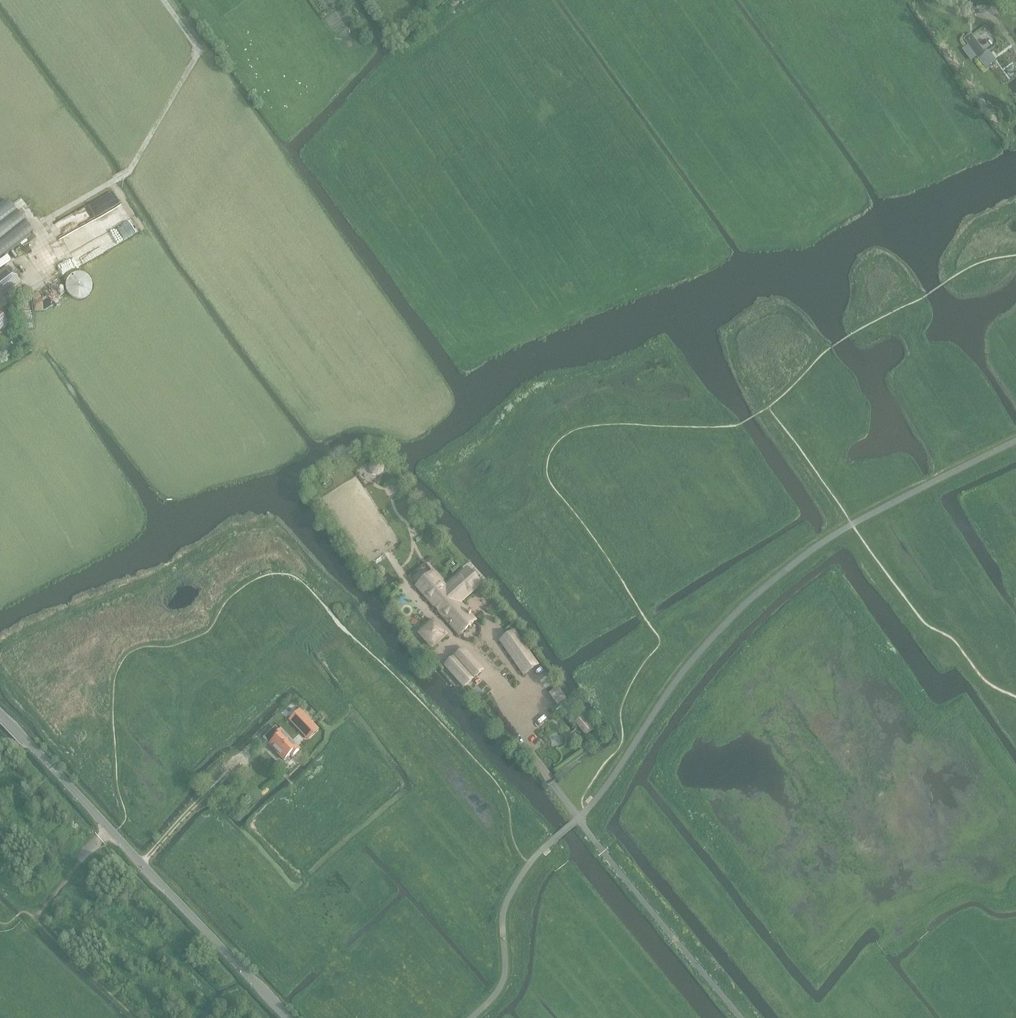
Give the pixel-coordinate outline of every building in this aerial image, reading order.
[(997,61),(989,51),(986,53),(971,34),(963,40),(986,69),(997,61)] [(95,200),(104,217),(52,241),(51,255),(49,256),(52,261),(67,253),(67,252),(81,245),(81,237),(84,243),(94,238),(100,252),(134,236),(127,222),(121,222),(130,217),(117,190),(95,200)] [(33,232),(8,201),(0,207),(0,259),(33,232)] [(20,282),(9,268),(0,275),(0,298),(20,282)] [(90,278),(89,277),(87,275),(85,274),(83,273),(81,273),(79,273),(76,273),(74,274),(72,275),(70,276),(69,278),(68,280),(67,282),(66,284),(66,286),(66,288),(67,290),(68,293),(69,294),(71,296),(72,297),(74,298),(77,299),(79,299),(81,299),(83,299),(85,298),(87,297),(89,295),(91,293),(92,291),(92,289),(93,287),(93,285),(92,282),(91,280),(90,278)] [(432,573),(417,587),(459,635),(475,621),(470,616),(471,615),(470,613),(469,614),(461,606),(460,606),(458,604),(480,584),(467,570),(446,588),(432,573)] [(432,622),(420,633),(433,647),(445,637),(432,622)] [(537,666),(514,632),(501,642),(524,675),(537,666)] [(482,671),(464,650),(445,666),(464,687),(482,671)] [(300,737),(305,732),(299,726),(294,730),(300,737)] [(299,750),(290,740),(281,730),(273,737),(275,739),(269,745),(284,760),(290,755),(292,757),(299,750)]
